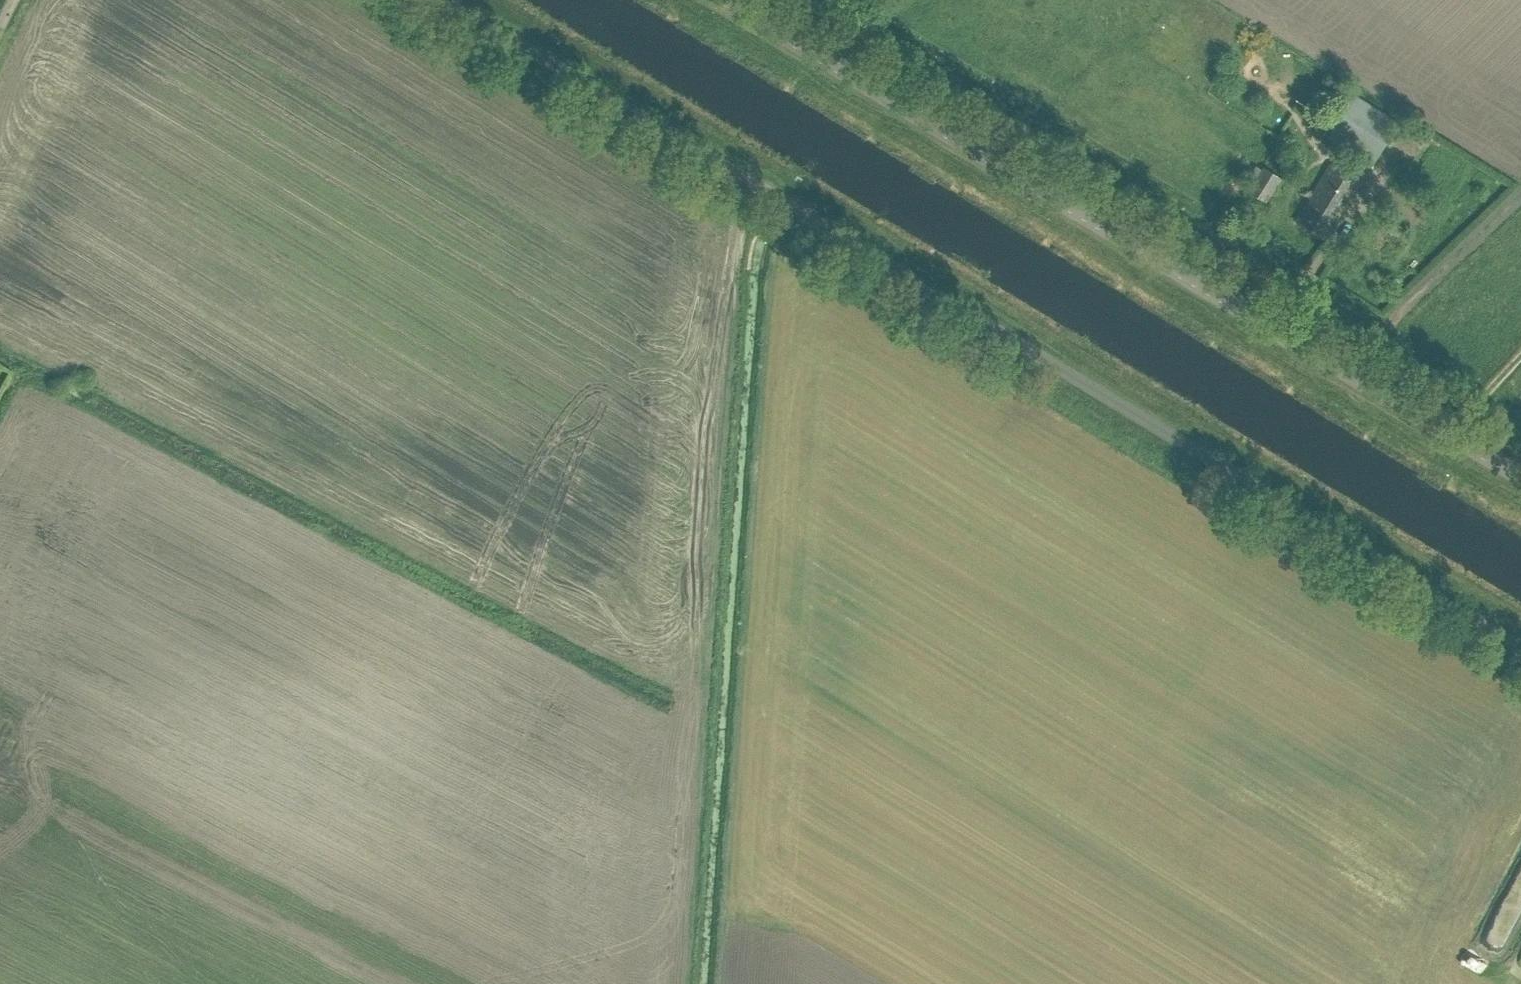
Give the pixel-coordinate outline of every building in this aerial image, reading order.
[(1361,184),(1330,165),(1295,221),(1327,241),(1336,225),(1331,223),(1338,212),(1342,215),(1361,184)] [(1248,191),(1267,203),(1282,179),(1263,167),(1248,191)] [(1477,957),(1491,966),(1514,929),(1499,920),(1477,957)] [(1513,970),(1508,977),(1518,983),(1520,983),(1520,975),(1513,970)]
